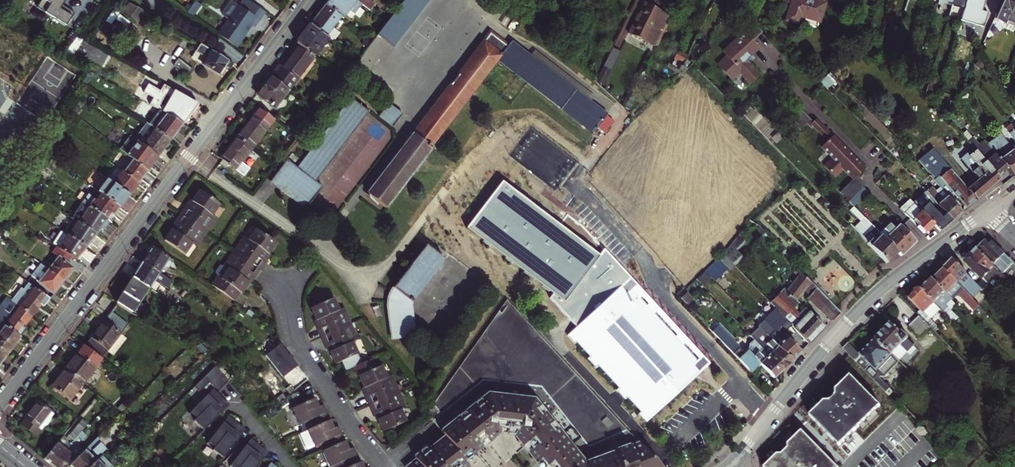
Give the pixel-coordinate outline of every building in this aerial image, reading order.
[(37,7),(54,18),(53,19),(65,26),(65,25),(67,26),(74,13),(63,6),(66,0),(41,0),(37,7)] [(218,34),(237,47),(253,25),(258,29),(269,14),(250,0),(247,0),(242,7),(239,5),(218,34)] [(341,18),(344,19),(350,12),(353,14),(361,4),(355,0),(330,0),(326,6),(341,18)] [(371,12),(375,6),(373,4),(375,1),(374,0),(370,0),(369,1),(367,0),(362,0),(361,0),(355,0),(361,4),(371,12)] [(402,4),(387,24),(378,36),(381,39),(394,48),(430,0),(405,0),(402,4)] [(825,4),(813,0),(793,0),(787,20),(799,24),(802,16),(820,22),(825,4)] [(964,6),(955,35),(973,40),(974,39),(984,42),(991,27),(995,19),(997,13),(983,7),(986,0),(966,0),(964,6)] [(997,13),(995,19),(1000,21),(1004,23),(1006,20),(1014,24),(1014,5),(1013,4),(1014,1),(1014,0),(1003,0),(997,13)] [(655,48),(671,16),(646,4),(631,35),(655,48)] [(311,25),(327,37),(341,18),(326,6),(311,25)] [(138,8),(131,19),(139,24),(146,12),(138,8)] [(515,10),(511,8),(501,25),(506,27),(515,10)] [(995,19),(991,27),(996,30),(1000,21),(995,19)] [(750,36),(738,23),(736,25),(740,28),(732,36),(746,50),(748,50),(750,47),(751,47),(756,42),(750,36)] [(328,39),(327,37),(311,25),(298,43),(299,44),(315,56),(328,39)] [(498,61),(594,134),(598,128),(604,133),(613,121),(589,103),(529,57),(510,43),(507,47),(490,35),(368,194),(387,209),(433,148),(432,148),(498,61)] [(746,50),(732,36),(720,48),(724,52),(715,61),(729,75),(736,68),(738,66),(744,73),(742,74),(748,80),(759,69),(747,57),(740,50),(743,48),(745,50),(746,50)] [(289,90),(315,56),(299,44),(283,66),(281,65),(271,76),(289,90)] [(231,69),(234,65),(201,45),(197,51),(207,57),(204,63),(222,74),(226,67),(231,69)] [(597,78),(605,82),(620,52),(612,48),(597,78)] [(747,57),(750,54),(746,50),(745,50),(743,48),(740,50),(747,57)] [(37,116),(57,84),(0,49),(0,93),(37,116)] [(854,50),(845,58),(849,62),(858,54),(854,50)] [(534,51),(529,57),(589,103),(593,97),(534,51)] [(180,59),(175,65),(191,77),(195,70),(180,59)] [(275,108),(289,90),(271,76),(258,94),(275,108)] [(935,80),(928,78),(923,92),(931,94),(935,80)] [(287,183),(282,190),(307,209),(323,187),(316,182),(369,112),(352,99),(304,162),(293,153),(276,175),(287,183)] [(388,105),(378,118),(390,128),(401,114),(388,105)] [(950,123),(956,108),(954,105),(947,119),(950,122),(950,123)] [(811,126),(813,125),(816,122),(814,120),(801,107),(791,118),(802,129),(808,123),(811,126)] [(157,109),(147,122),(172,140),(183,125),(157,109)] [(254,116),(221,158),(246,176),(251,168),(242,162),(269,127),(254,116)] [(832,138),(835,135),(817,117),(814,120),(832,138)] [(829,141),(832,138),(814,120),(816,122),(813,125),(829,141)] [(147,122),(134,139),(158,158),(172,140),(147,122)] [(295,122),(289,130),(300,138),(306,130),(295,122)] [(1014,129),(1011,124),(1005,128),(1014,141),(1014,129)] [(997,128),(991,133),(996,138),(993,140),(998,147),(997,148),(1003,156),(999,159),(1007,168),(1014,177),(1014,176),(1014,153),(1009,146),(997,128)] [(867,168),(853,154),(853,155),(851,154),(850,154),(846,150),(846,149),(844,146),(844,145),(835,135),(832,138),(864,170),(867,168)] [(148,172),(158,158),(134,139),(130,136),(119,150),(134,161),(148,172)] [(828,166),(839,176),(843,172),(842,171),(845,167),(847,169),(854,176),(856,174),(858,176),(859,175),(864,170),(832,138),(829,141),(824,146),(829,151),(831,151),(835,155),(834,156),(836,158),(828,166)] [(999,159),(983,140),(979,144),(984,150),(978,155),(998,177),(1007,168),(999,159)] [(853,154),(844,145),(844,146),(846,149),(846,150),(850,154),(851,154),(853,155),(853,154)] [(958,181),(959,180),(959,179),(958,177),(957,178),(930,151),(917,164),(933,181),(935,179),(938,176),(947,187),(956,179),(958,181)] [(968,190),(977,200),(1000,179),(998,177),(978,155),(975,151),(969,157),(966,154),(960,159),(979,180),(968,189),(968,190)] [(148,172),(134,161),(124,173),(138,184),(148,172)] [(129,195),(138,184),(124,173),(123,172),(114,184),(129,195)] [(287,183),(276,175),(271,182),(282,190),(287,183)] [(863,190),(864,186),(859,175),(858,176),(856,178),(840,194),(850,203),(863,190)] [(968,189),(959,180),(958,181),(956,179),(947,187),(938,176),(935,179),(933,181),(932,181),(938,188),(946,197),(952,192),(967,208),(977,200),(968,190),(968,189)] [(129,195),(114,184),(109,180),(99,192),(102,194),(120,208),(129,195)] [(629,396),(642,411),(639,414),(647,422),(707,366),(700,358),(696,362),(633,291),(637,288),(618,270),(600,256),(604,250),(583,226),(567,215),(559,225),(556,223),(502,182),(495,191),(467,228),(524,273),(553,294),(550,299),(577,328),(568,336),(574,344),(578,341),(591,356),(588,359),(596,368),(600,365),(620,387),(617,390),(625,399),(629,396)] [(933,200),(953,221),(962,213),(946,197),(938,188),(934,191),(931,187),(926,192),(933,200)] [(182,215),(208,233),(213,225),(209,222),(214,215),(221,205),(201,190),(193,201),(195,202),(190,209),(187,208),(182,215)] [(850,203),(853,207),(867,193),(863,190),(850,203)] [(867,193),(853,207),(856,209),(869,196),(867,193)] [(114,216),(120,208),(102,194),(96,201),(95,200),(90,208),(108,220),(112,215),(114,216)] [(926,233),(934,225),(922,212),(910,200),(902,208),(914,220),(915,219),(921,225),(920,226),(926,233)] [(922,212),(934,225),(941,231),(953,221),(933,200),(922,212)] [(90,208),(79,224),(96,235),(101,228),(103,230),(108,224),(106,222),(108,220),(90,208)] [(175,231),(173,229),(166,240),(186,255),(194,244),(199,236),(204,239),(208,233),(182,215),(178,221),(181,223),(175,231)] [(209,222),(213,225),(218,218),(214,215),(209,222)] [(172,229),(173,229),(175,231),(181,223),(178,221),(172,229)] [(68,236),(86,248),(96,235),(79,224),(78,223),(68,236)] [(902,256),(917,241),(900,224),(896,229),(890,224),(884,230),(889,234),(885,239),(899,252),(902,256)] [(258,229),(250,240),(245,247),(241,244),(236,251),(261,269),(266,262),(264,260),(269,253),(270,254),(278,243),(258,229)] [(724,253),(735,265),(743,257),(737,250),(746,241),(740,234),(724,253)] [(888,263),(899,252),(885,239),(881,234),(870,245),(884,259),(888,263)] [(67,235),(57,248),(72,257),(77,260),(86,248),(68,236),(67,235)] [(199,236),(194,244),(198,247),(204,239),(199,236)] [(246,237),(241,244),(245,247),(250,240),(246,237)] [(1014,262),(993,242),(990,245),(986,242),(978,249),(1002,274),(1014,262)] [(57,248),(56,246),(51,252),(57,257),(48,270),(64,282),(74,269),(67,263),(72,257),(57,248)] [(426,246),(394,288),(392,293),(389,299),(388,304),(387,310),(391,340),(414,338),(411,310),(411,308),(411,306),(411,304),(412,303),(444,260),(426,246)] [(143,262),(160,273),(165,265),(168,268),(173,261),(153,247),(143,262)] [(978,249),(965,262),(983,280),(987,283),(990,283),(995,277),(990,273),(994,269),(1004,280),(1002,283),(1014,295),(1014,294),(1014,287),(1002,274),(978,249)] [(256,276),(261,269),(236,251),(226,264),(222,265),(217,272),(218,276),(211,286),(234,301),(241,293),(242,293),(250,282),(249,281),(254,274),(256,276)] [(264,260),(266,262),(272,255),(270,254),(269,253),(264,260)] [(730,269),(735,265),(724,253),(706,271),(715,281),(728,268),(730,269)] [(944,270),(972,299),(982,290),(977,285),(954,260),(944,270)] [(172,281),(160,273),(143,262),(132,278),(148,287),(149,289),(155,280),(167,288),(172,281)] [(128,263),(124,271),(132,276),(137,269),(128,263)] [(50,300),(64,282),(48,270),(34,288),(50,300)] [(944,270),(934,280),(951,298),(956,294),(973,312),(979,306),(972,299),(944,270)] [(807,278),(799,272),(797,271),(795,273),(798,275),(787,292),(798,300),(804,290),(811,297),(810,298),(832,320),(833,321),(842,312),(840,310),(836,307),(810,281),(807,278)] [(711,279),(704,273),(697,279),(704,286),(711,279)] [(116,303),(131,312),(148,287),(132,278),(116,303)] [(933,279),(922,290),(940,310),(952,322),(958,316),(946,304),(951,298),(934,280),(933,279)] [(987,283),(983,280),(977,285),(982,290),(988,285),(987,283)] [(50,300),(34,288),(28,283),(23,290),(21,288),(12,301),(32,316),(40,307),(41,305),(44,307),(50,300)] [(999,296),(988,285),(982,290),(993,302),(999,296)] [(922,290),(919,287),(908,298),(921,310),(918,313),(920,316),(927,323),(940,310),(922,290)] [(785,290),(774,301),(776,303),(787,292),(785,290)] [(776,303),(789,315),(786,318),(810,343),(825,326),(806,308),(800,314),(795,309),(801,302),(798,300),(787,292),(776,303)] [(12,301),(7,297),(0,307),(0,321),(21,337),(27,329),(24,327),(32,316),(12,301)] [(341,319),(337,310),(332,298),(310,307),(316,320),(317,319),(321,328),(318,329),(321,336),(349,324),(346,317),(341,319)] [(518,440),(523,446),(525,444),(534,455),(532,457),(536,463),(538,461),(543,466),(664,466),(640,442),(507,301),(434,404),(433,404),(425,411),(429,416),(444,435),(446,438),(430,450),(428,448),(416,458),(418,460),(408,466),(464,466),(469,463),(466,460),(464,458),(470,453),(472,455),(478,451),(476,448),(487,439),(489,442),(495,437),(492,434),(500,428),(516,430),(521,437),(518,440)] [(786,318),(789,315),(776,303),(774,301),(771,303),(786,318)] [(341,319),(346,317),(343,308),(337,310),(341,319)] [(759,327),(791,362),(802,352),(779,328),(780,327),(770,316),(759,327)] [(920,338),(931,327),(927,323),(920,316),(909,327),(920,338)] [(102,358),(121,334),(103,320),(90,337),(91,338),(85,345),(102,358)] [(0,321),(0,341),(11,350),(21,337),(0,321)] [(356,355),(351,342),(348,334),(353,332),(349,324),(321,336),(324,344),(328,342),(331,350),(329,351),(335,363),(341,361),(344,370),(352,367),(360,363),(356,355)] [(913,346),(907,340),(908,340),(902,333),(901,334),(891,324),(876,338),(898,361),(913,346)] [(783,369),(791,362),(759,327),(751,335),(783,369)] [(721,331),(716,336),(751,373),(761,363),(754,357),(743,345),(738,349),(721,331)] [(356,340),(353,332),(348,334),(351,342),(356,340)] [(783,369),(751,335),(746,340),(758,353),(754,357),(761,363),(774,378),(783,369)] [(883,376),(898,361),(876,338),(860,354),(849,343),(843,349),(883,391),(887,387),(877,377),(880,375),(883,376)] [(1,362),(6,356),(11,350),(0,341),(0,361),(1,362)] [(65,369),(83,382),(102,358),(85,345),(79,353),(78,352),(65,369)] [(280,346),(266,356),(283,378),(297,368),(280,346)] [(358,375),(363,387),(365,387),(368,395),(365,396),(368,403),(398,391),(395,384),(390,386),(386,377),(381,365),(375,368),(371,359),(360,363),(352,367),(356,376),(358,375)] [(228,381),(215,365),(194,386),(199,392),(209,382),(218,391),(228,381)] [(70,399),(83,382),(65,369),(52,385),(70,399)] [(390,386),(395,384),(391,375),(386,377),(390,386)] [(834,442),(840,448),(881,407),(850,377),(836,392),(836,397),(830,403),(824,403),(810,418),(829,437),(818,448),(822,453),(834,442)] [(216,412),(226,402),(213,389),(190,413),(196,419),(194,421),(203,431),(219,415),(216,412)] [(396,401),(401,399),(398,391),(368,403),(372,411),(374,410),(378,419),(377,419),(382,431),(404,422),(399,409),(396,401)] [(310,420),(313,427),(330,420),(323,405),(319,407),(315,399),(292,409),(299,425),(310,420)] [(404,407),(401,399),(396,401),(399,409),(404,407)] [(50,411),(39,402),(26,418),(27,419),(22,425),(35,435),(40,429),(38,427),(50,411)] [(233,439),(242,428),(228,416),(207,442),(214,448),(212,450),(223,459),(237,441),(233,439)] [(325,441),(328,448),(345,441),(339,427),(334,429),(330,420),(313,427),(307,430),(315,446),(325,441)] [(61,447),(57,444),(45,459),(54,466),(60,459),(58,458),(64,450),(67,452),(83,433),(83,432),(77,427),(68,438),(70,439),(68,441),(67,440),(61,447)] [(492,434),(495,437),(501,432),(513,434),(518,440),(521,437),(516,430),(500,428),(492,434)] [(795,442),(804,433),(802,432),(793,440),(795,442)] [(77,459),(71,454),(76,447),(75,446),(76,444),(78,446),(86,436),(83,433),(67,452),(60,459),(54,466),(55,466),(69,466),(70,466),(77,459)] [(791,464),(795,466),(813,466),(814,466),(836,466),(822,453),(818,448),(804,433),(795,442),(791,446),(789,444),(786,447),(788,449),(782,455),(791,464)] [(444,435),(428,448),(430,450),(446,438),(444,435)] [(71,466),(91,466),(102,456),(108,450),(102,445),(103,443),(98,438),(77,459),(70,466),(71,466)] [(264,450),(250,439),(230,465),(232,466),(257,466),(260,464),(256,461),(264,450)] [(478,451),(489,442),(487,439),(476,448),(478,451)] [(350,466),(347,460),(357,455),(354,448),(349,450),(345,441),(328,448),(322,451),(329,466),(349,466),(350,466)] [(525,444),(523,446),(532,457),(534,455),(525,444)] [(416,458),(428,448),(426,446),(414,455),(416,458)] [(791,464),(782,455),(778,456),(766,466),(788,466),(791,464)] [(91,466),(113,466),(102,456),(91,466)] [(405,466),(408,466),(418,460),(416,458),(405,466)]
